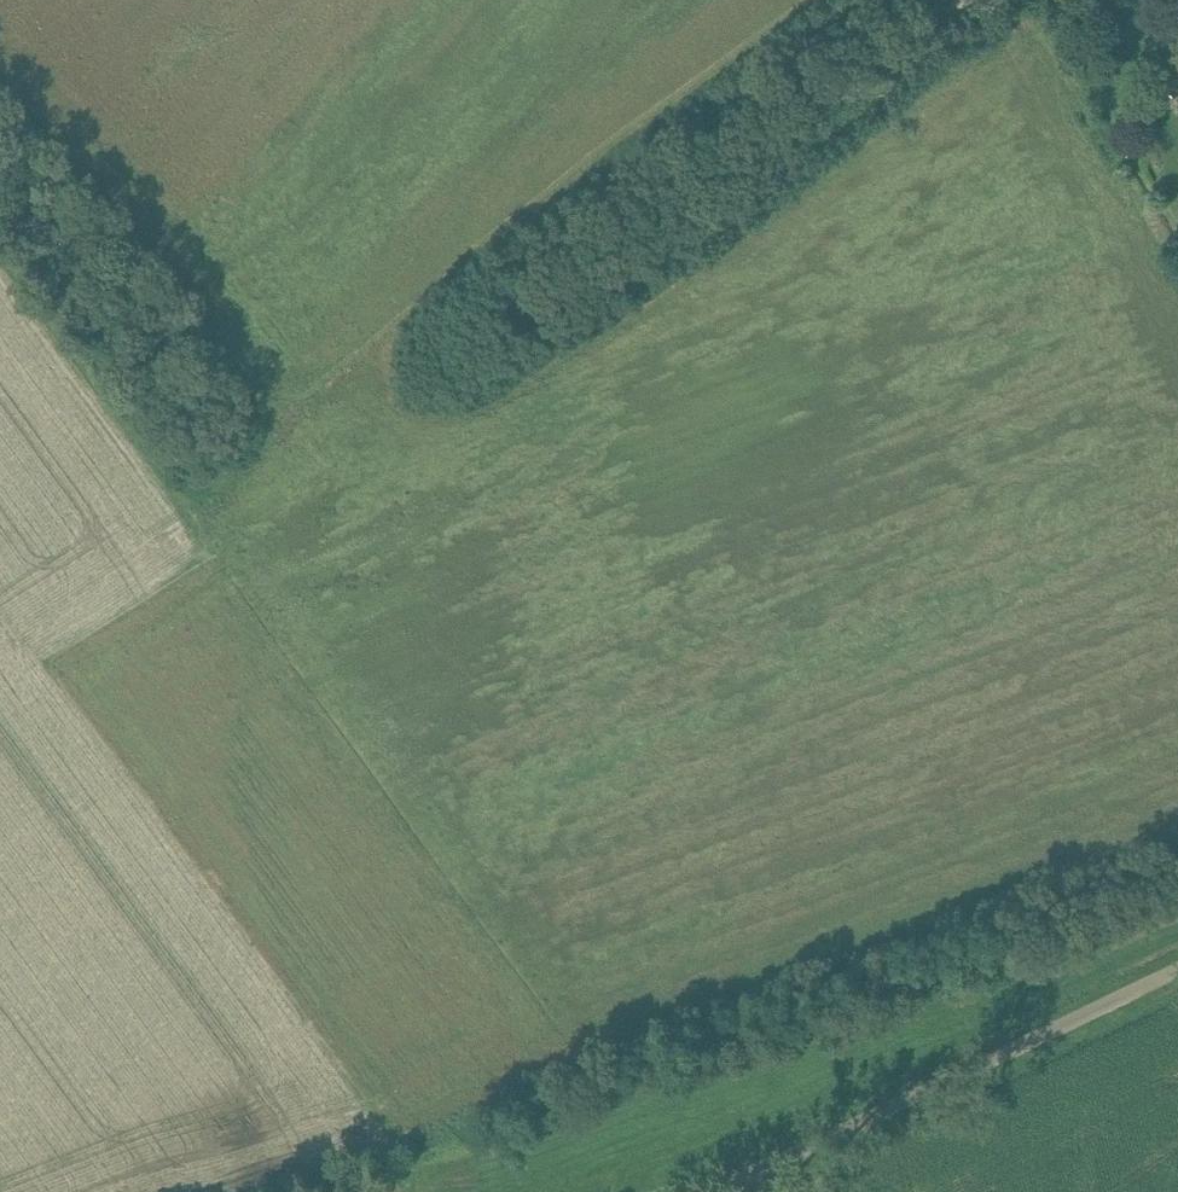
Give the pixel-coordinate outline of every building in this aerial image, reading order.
[(1162,84),(1177,101),(1177,78),(1174,73),(1162,84)]
